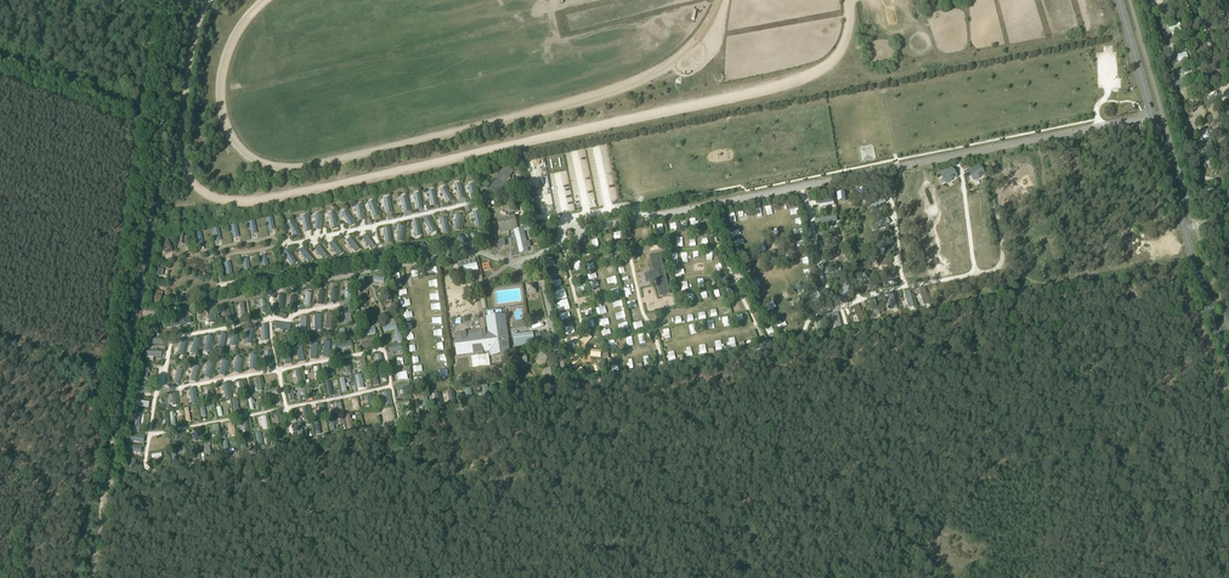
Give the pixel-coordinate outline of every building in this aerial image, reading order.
[(980,167),(969,173),(972,177),(971,177),(972,178),(974,180),(979,177),(979,178),(982,176),(981,176),(984,174),(980,167)] [(497,181),(491,189),(498,194),(499,192),(502,194),(508,185),(505,183),(512,173),(506,169),(498,182),(497,181)] [(952,169),(942,176),(944,180),(943,180),(944,181),(945,181),(946,183),(951,180),(954,179),(954,178),(956,177),(952,169)] [(882,188),(893,186),(892,180),(877,183),(878,185),(877,186),(878,189),(882,189),(882,188)] [(464,198),(461,185),(458,185),(455,185),(455,189),(456,189),(459,199),(464,198)] [(477,199),(474,185),(472,186),(472,185),(468,186),(469,190),(469,189),(472,200),(477,199)] [(453,200),(445,188),(443,190),(443,189),(440,191),(442,194),(448,203),(453,200)] [(437,205),(434,192),(432,192),(431,192),(428,192),(429,196),(431,206),(437,205)] [(422,208),(419,195),(417,195),(413,195),(414,199),(415,199),(417,209),(422,208)] [(409,211),(406,198),(404,198),(400,198),(401,202),(404,212),(409,211)] [(392,213),(389,199),(387,200),(387,199),(383,200),(384,203),(386,214),(392,213)] [(885,203),(882,199),(869,208),(870,208),(873,212),(874,211),(876,209),(877,209),(885,203)] [(833,200),(819,202),(819,205),(819,209),(823,208),(823,207),(834,206),(833,200)] [(378,215),(374,202),(371,203),(368,204),(369,207),(373,217),(378,215)] [(516,203),(507,206),(509,214),(518,212),(516,203)] [(364,220),(361,206),(358,206),(355,207),(355,210),(356,210),(358,221),(364,220)] [(353,224),(346,212),(344,213),(341,214),(342,218),(343,217),(348,227),(353,224)] [(482,227),(479,213),(477,214),(477,213),(473,214),(474,218),(474,217),(477,228),(482,227)] [(336,228),(334,214),(331,215),(331,214),(328,215),(328,219),(329,218),(331,229),(336,228)] [(514,216),(497,220),(499,230),(500,234),(513,231),(515,237),(510,238),(512,255),(518,254),(518,252),(528,250),(527,246),(527,245),(530,244),(527,231),(526,228),(524,228),(518,230),(517,226),(514,216)] [(309,231),(307,217),(304,218),(304,217),(301,218),(301,221),(302,221),(304,232),(309,231)] [(433,232),(436,230),(429,218),(424,221),(429,230),(429,231),(431,234),(434,232),(433,232)] [(522,220),(524,228),(526,228),(527,231),(535,229),(532,218),(522,220)] [(449,233),(446,219),(444,220),(444,219),(440,220),(441,223),(444,234),(449,233)] [(890,224),(887,219),(873,226),(873,227),(874,226),(876,231),(877,230),(880,228),(880,229),(890,224)] [(299,235),(292,223),(290,224),(290,223),(287,225),(288,228),(289,228),(294,238),(299,235)] [(366,235),(361,238),(370,249),(375,246),(366,235)] [(461,235),(457,239),(466,249),(470,245),(461,235)] [(359,249),(350,238),(346,242),(355,252),(359,249)] [(447,238),(443,242),(453,252),(456,248),(447,238)] [(894,244),(892,239),(877,245),(878,245),(880,250),(881,249),(880,249),(884,247),(884,248),(894,244)] [(168,241),(161,243),(164,253),(171,251),(168,241)] [(434,241),(431,244),(436,250),(439,247),(434,241)] [(342,253),(333,242),(328,245),(337,256),(342,253)] [(422,244),(418,247),(423,253),(427,250),(422,244)] [(327,256),(318,245),(314,248),(323,259),(327,256)] [(407,246),(403,249),(408,255),(412,252),(407,246)] [(743,247),(737,250),(740,255),(745,253),(743,247)] [(312,259),(303,248),(299,252),(308,263),(312,259)] [(394,249),(390,252),(395,258),(399,255),(394,249)] [(295,264),(287,251),(286,252),(285,252),(282,254),(284,257),(285,257),(291,267),(295,264)] [(371,263),(374,259),(368,254),(365,258),(371,263)] [(655,272),(645,275),(646,278),(645,278),(645,280),(646,280),(647,283),(657,280),(658,283),(656,284),(660,297),(670,294),(660,254),(650,256),(653,269),(654,269),(655,272)] [(708,260),(710,265),(713,264),(714,266),(720,263),(717,257),(708,260)] [(352,258),(349,262),(355,266),(358,262),(352,258)] [(479,276),(475,259),(457,263),(461,279),(466,278),(479,276)] [(336,261),(334,264),(340,269),(343,265),(336,261)] [(616,271),(625,268),(623,261),(614,264),(616,271)] [(322,264),(319,267),(324,273),(328,269),(322,264)] [(309,266),(305,270),(310,276),(314,272),(309,266)] [(549,275),(555,273),(554,267),(547,268),(549,275)] [(296,269),(292,273),(297,279),(301,275),(296,269)] [(283,272),(279,275),(284,281),(288,278),(283,272)] [(619,282),(628,280),(627,274),(618,276),(619,282)] [(869,291),(874,287),(863,275),(864,276),(860,279),(861,280),(861,279),(863,282),(869,291)] [(576,282),(577,289),(584,287),(582,280),(576,282)] [(897,280),(883,283),(884,288),(898,285),(897,280)] [(404,284),(395,286),(397,292),(406,290),(404,284)] [(535,285),(526,287),(527,295),(537,293),(535,285)] [(777,289),(779,295),(787,291),(784,285),(777,289)] [(392,299),(385,288),(381,291),(388,301),(392,299)] [(435,288),(427,289),(428,296),(436,295),(435,288)] [(929,304),(925,289),(920,290),(923,300),(924,303),(924,304),(924,305),(929,303),(929,304)] [(914,307),(910,291),(904,293),(907,303),(908,303),(909,306),(908,306),(908,307),(913,306),(914,307)] [(156,292),(153,303),(159,304),(162,293),(156,292)] [(898,309),(893,293),(888,295),(891,305),(892,308),(892,310),(897,308),(897,309),(898,309)] [(399,303),(407,302),(406,295),(397,297),(399,303)] [(880,315),(874,300),(869,302),(873,312),(874,315),(874,316),(879,314),(880,315)] [(408,306),(399,308),(401,315),(410,313),(408,306)] [(864,321),(859,306),(853,308),(857,318),(857,317),(858,321),(858,322),(863,320),(864,321)] [(351,323),(348,307),(342,308),(345,319),(346,322),(345,322),(346,323),(351,322),(351,323)] [(637,315),(635,308),(626,309),(628,316),(637,315)] [(364,321),(358,310),(354,312),(360,323),(364,321)] [(842,330),(838,315),(833,316),(836,326),(837,329),(837,331),(842,329),(842,330)] [(707,318),(709,324),(715,323),(714,316),(707,318)] [(190,325),(189,319),(173,323),(174,328),(190,325)] [(824,335),(821,319),(815,320),(818,331),(819,334),(818,334),(818,335),(824,334),(824,335)] [(489,333),(456,337),(458,357),(491,352),(492,357),(511,354),(506,320),(488,323),(489,333)] [(585,330),(587,336),(596,333),(594,327),(585,330)] [(248,343),(251,344),(254,330),(248,329),(246,340),(245,340),(245,343),(248,344),(248,343)] [(233,345),(235,346),(238,332),(233,331),(231,342),(230,341),(229,345),(233,346),(233,345)] [(221,348),(223,349),(226,335),(221,334),(219,345),(218,344),(217,348),(221,349),(221,348)] [(207,351),(209,351),(212,337),(207,336),(205,347),(204,347),(203,350),(207,351)] [(602,339),(604,345),(610,343),(609,337),(602,339)] [(194,353),(197,354),(200,340),(194,339),(192,350),(191,349),(191,353),(194,354),(194,353)] [(181,355),(184,355),(187,342),(181,341),(179,351),(178,351),(178,355),(181,355)] [(350,342),(335,345),(336,350),(351,347),(350,342)] [(299,362),(304,361),(301,345),(301,346),(296,347),(296,348),(297,348),(297,351),(297,352),(299,362)] [(572,345),(565,347),(567,353),(574,351),(572,345)] [(664,349),(666,355),(673,353),(671,347),(664,349)] [(274,366),(270,353),(268,353),(264,353),(265,357),(266,357),(268,367),(274,366)] [(239,374),(242,361),(240,360),(240,359),(237,358),(236,362),(234,373),(239,374)] [(224,377),(228,363),(226,363),(226,362),(222,361),(221,365),(222,365),(219,375),(224,377)] [(210,379),(213,366),(211,365),(208,364),(207,367),(204,378),(210,379)] [(199,368),(194,366),(190,381),(195,382),(199,368)] [(395,377),(405,375),(403,368),(394,370),(395,377)] [(183,371),(178,370),(174,384),(178,385),(183,371)] [(363,379),(361,379),(360,374),(354,376),(357,389),(363,388),(362,384),(364,384),(363,379)] [(406,389),(406,381),(392,380),(392,388),(406,389)] [(507,395),(504,381),(498,382),(501,396),(507,395)] [(490,399),(488,384),(482,385),(484,400),(490,399)] [(150,394),(151,388),(136,386),(135,392),(150,394)] [(474,402),(471,388),(465,389),(468,403),(474,402)] [(430,412),(427,397),(421,399),(424,413),(430,412)] [(148,408),(149,402),(133,400),(132,406),(148,408)] [(212,426),(213,433),(211,433),(212,436),(214,436),(214,439),(220,438),(217,425),(212,426)]
